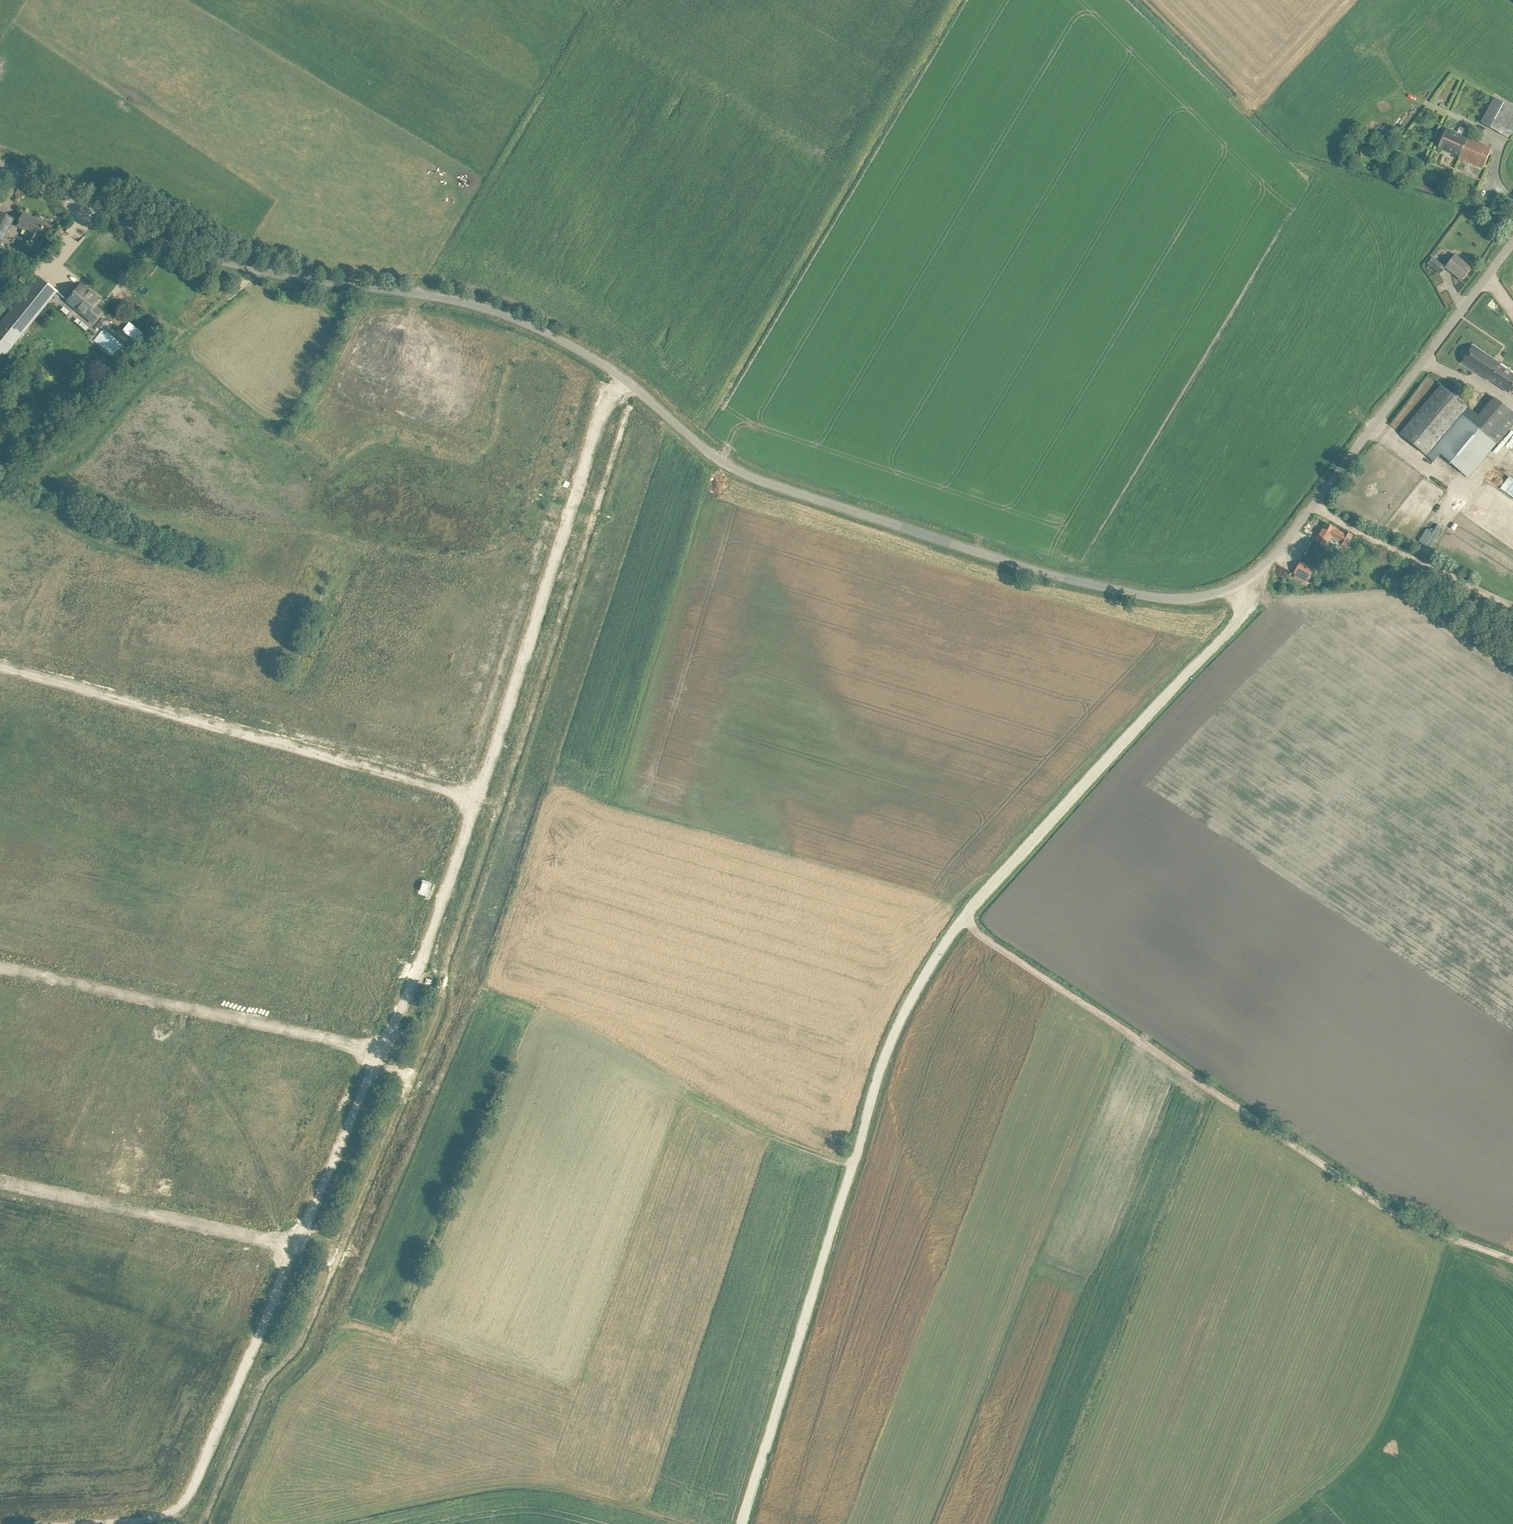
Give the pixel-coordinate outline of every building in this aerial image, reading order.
[(1512,108),(1494,97),(1481,122),(1508,137),(1512,128),(1512,108)] [(1492,148),(1483,144),(1468,137),(1466,140),(1446,130),(1439,146),(1459,155),(1458,157),(1483,168),(1492,148)] [(2,242),(14,219),(0,212),(0,241),(2,242)] [(23,213),(19,222),(17,226),(29,232),(26,240),(35,244),(39,236),(42,229),(43,229),(44,227),(43,227),(45,224),(23,213)] [(1472,268),(1464,262),(1455,254),(1445,266),(1445,267),(1462,281),(1472,268)] [(1445,267),(1445,266),(1433,256),(1427,263),(1440,274),(1445,267)] [(0,322),(0,362),(13,346),(56,293),(37,277),(0,322)] [(95,306),(98,303),(86,293),(88,291),(81,285),(68,301),(70,299),(82,309),(80,311),(94,323),(102,313),(95,306)] [(1490,380),(1500,365),(1500,364),(1473,346),(1462,362),(1489,380),(1490,380)] [(1500,365),(1490,380),(1509,393),(1512,386),(1512,374),(1500,365)] [(28,401),(35,394),(24,383),(17,391),(28,401)] [(1426,455),(1467,406),(1441,384),(1400,433),(1426,455)] [(1501,403),(1494,397),(1478,416),(1467,406),(1426,455),(1434,462),(1441,453),(1468,476),(1497,442),(1499,444),(1512,427),(1512,413),(1501,403)] [(1344,533),(1332,527),(1325,523),(1316,540),(1325,545),(1326,546),(1327,545),(1335,550),(1339,542),(1347,547),(1353,535),(1345,531),(1344,533)] [(1314,568),(1301,561),(1294,573),(1300,576),(1298,579),(1302,581),(1303,578),(1307,580),(1314,568)] [(428,885),(423,883),(420,890),(426,892),(428,885)]
